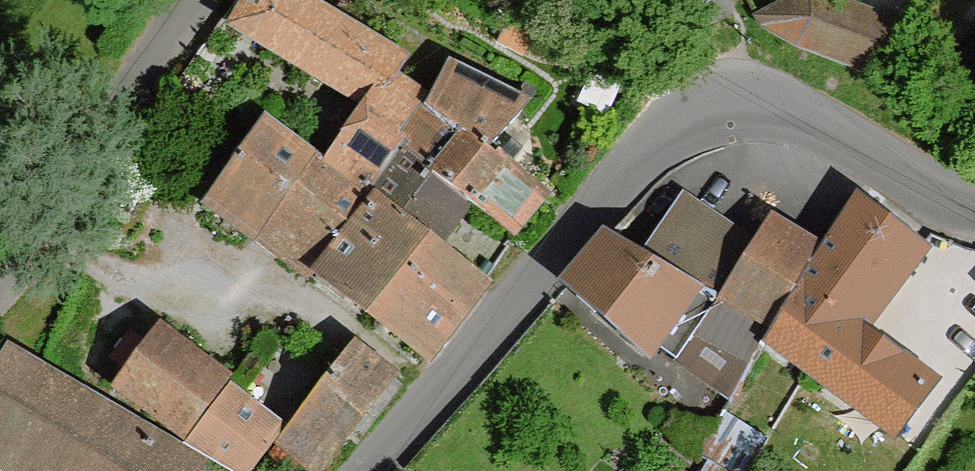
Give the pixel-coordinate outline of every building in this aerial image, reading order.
[(224,22),(361,103),(374,83),(383,90),(396,70),(409,51),(324,0),(238,0),(224,22)] [(871,77),(914,25),(901,20),(846,0),(782,0),(753,17),(757,29),(871,77)] [(532,98),(451,56),(432,93),(426,105),(462,125),(491,142),(532,98)] [(426,105),(432,93),(396,70),(383,90),(374,83),(361,103),(325,157),(373,190),(402,143),(434,162),(462,125),(426,105)] [(257,233),(310,271),(373,190),(325,157),(264,112),(205,194),(257,233)] [(551,191),(491,142),(462,125),(434,162),(430,169),(471,201),(514,235),(551,191)] [(434,162),(402,143),(373,190),(443,244),(471,201),(430,169),(434,162)] [(443,244),(373,190),(310,271),(422,358),(486,277),(443,244)] [(823,248),(771,335),(896,429),(932,381),(862,329),(927,244),(861,194),(823,248)] [(657,341),(680,359),(681,358),(698,331),(753,363),(771,335),(823,248),(778,220),(762,247),(687,207),(656,260),(612,236),(571,284),(653,346),(657,341)] [(109,385),(151,329),(95,288),(48,352),(104,393),(109,385)] [(185,442),(229,383),(234,376),(158,320),(151,329),(109,385),(185,442)] [(738,387),(753,363),(698,331),(681,358),(732,399),(738,387)] [(355,341),(287,426),(272,445),(305,470),(317,470),(396,373),(355,341)] [(181,446),(6,347),(0,357),(0,463),(14,470),(181,470),(190,461),(199,456),(181,446)] [(272,445),(287,426),(229,383),(185,442),(199,456),(226,470),(253,470),(272,445)] [(190,461),(181,470),(202,470),(190,461)]
